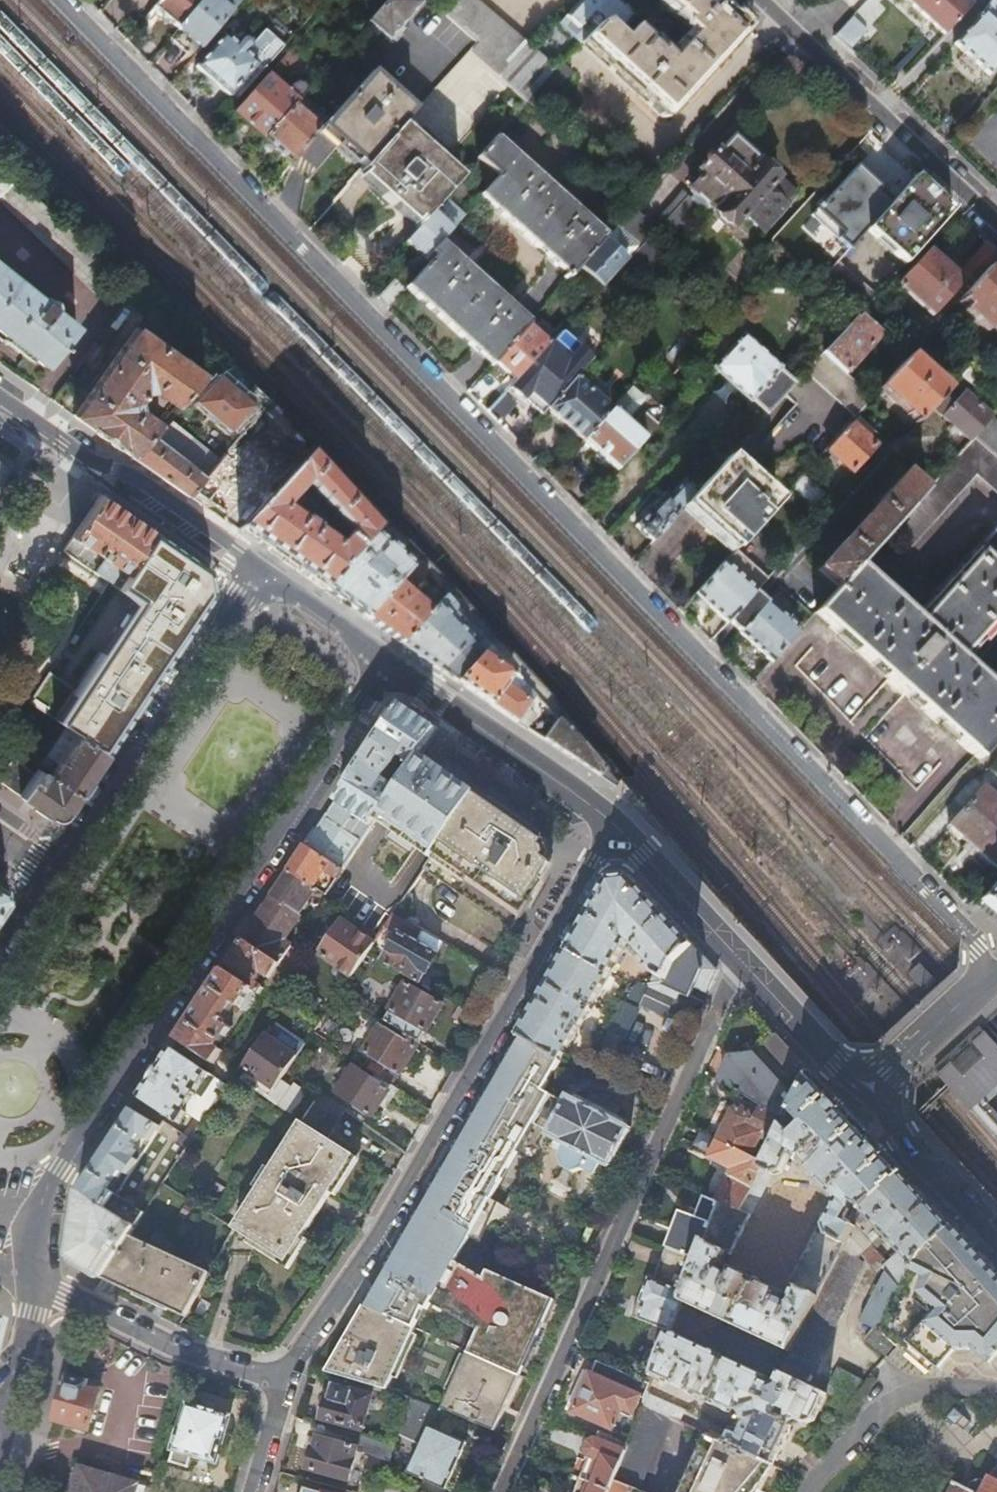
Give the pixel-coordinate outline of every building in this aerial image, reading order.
[(136,0),(112,0),(111,1),(128,13),(136,0)] [(152,6),(177,27),(200,0),(157,0),(152,6)] [(177,27),(200,47),(231,11),(218,0),(200,0),(177,27)] [(418,0),(385,0),(374,13),(358,31),(370,40),(379,31),(389,39),(420,2),(418,0)] [(433,5),(475,42),(469,49),(499,76),(527,46),(476,0),(438,0),(433,5)] [(585,36),(594,26),(602,22),(616,34),(632,16),(614,0),(579,0),(563,18),(575,29),(577,28),(585,36)] [(580,43),(661,117),(668,116),(748,29),(748,22),(725,0),(659,0),(658,1),(683,25),(683,28),(688,33),(666,57),(648,41),(650,39),(636,25),(622,40),(616,34),(602,22),(594,26),(585,36),(580,43)] [(891,6),(884,0),(866,0),(835,37),(853,52),(891,6)] [(964,0),(908,0),(941,29),(964,0)] [(967,0),(964,0),(941,29),(945,33),(971,4),(967,0)] [(996,67),(996,23),(995,21),(996,19),(996,9),(996,4),(992,0),(989,0),(984,11),(955,43),(990,75),(996,67)] [(196,66),(235,100),(283,45),(265,30),(252,44),(251,39),(246,36),(241,36),(235,43),(223,33),(196,66)] [(288,50),(278,60),(287,67),(294,59),(294,55),(288,50)] [(561,62),(527,101),(538,111),(572,72),(561,62)] [(328,119),(321,127),(366,166),(399,128),(415,110),(371,70),(328,119)] [(266,73),(233,112),(263,138),(299,97),(307,89),(301,83),(297,81),(287,86),(285,89),(266,73)] [(299,97),(263,138),(290,162),(321,127),(328,119),(305,99),(303,101),(299,97)] [(366,166),(361,171),(420,223),(431,212),(459,180),(399,128),(366,166)] [(764,231),(797,194),(733,137),(720,152),(717,150),(699,169),(704,174),(691,189),(716,211),(715,211),(719,215),(727,222),(731,226),(732,225),(735,228),(746,216),(764,231)] [(606,237),(494,138),(477,157),(478,158),(497,176),(489,185),(479,197),(480,198),(570,277),(581,265),(605,239),(606,237)] [(315,167),(329,149),(320,141),(306,159),(315,167)] [(17,171),(0,157),(0,192),(13,175),(17,171)] [(478,158),(470,167),(489,185),(497,176),(478,158)] [(898,185),(871,159),(842,191),(846,195),(845,196),(869,217),(898,185)] [(925,184),(915,174),(864,230),(903,264),(952,209),(940,198),(936,202),(922,187),(925,184)] [(13,175),(0,192),(0,202),(100,298),(117,276),(13,175)] [(940,198),(925,184),(922,187),(936,202),(940,198)] [(652,223),(634,207),(617,225),(640,246),(647,238),(650,241),(659,231),(671,241),(684,228),(682,226),(700,206),(682,190),(652,223)] [(420,223),(405,241),(428,262),(433,256),(430,253),(438,244),(439,244),(461,220),(451,212),(442,221),(431,212),(420,223)] [(617,225),(606,237),(605,239),(581,265),(603,285),(628,259),(640,246),(617,225)] [(827,272),(790,238),(780,249),(817,283),(827,272)] [(673,262),(651,242),(638,256),(660,277),(673,262)] [(987,242),(959,273),(973,285),(989,267),(996,258),(996,251),(987,242)] [(433,256),(428,262),(405,287),(492,364),(529,324),(528,323),(459,262),(462,259),(457,254),(453,258),(439,244),(438,244),(430,253),(433,256)] [(926,250),(897,283),(933,316),(962,283),(926,250)] [(836,262),(827,272),(817,283),(816,284),(854,318),(857,314),(874,296),(836,262)] [(44,366),(59,347),(62,349),(65,345),(63,343),(76,326),(53,306),(53,304),(53,303),(52,302),(51,300),(50,299),(48,298),(47,298),(45,298),(43,298),(42,298),(41,299),(0,264),(0,331),(44,366)] [(973,285),(959,300),(966,308),(963,310),(987,332),(990,328),(994,333),(990,338),(993,342),(996,337),(996,274),(989,267),(973,285)] [(857,314),(854,318),(823,353),(846,373),(847,373),(879,335),(857,314)] [(930,332),(927,336),(936,344),(949,328),(941,321),(930,332)] [(492,364),(467,391),(487,412),(503,395),(495,386),(507,372),(516,380),(550,343),(529,324),(492,364)] [(910,340),(917,346),(927,336),(930,332),(923,326),(910,340)] [(175,404),(203,372),(137,328),(74,415),(102,435),(131,455),(150,433),(159,423),(138,409),(137,401),(145,389),(152,388),(175,404)] [(562,331),(550,343),(580,371),(592,358),(562,331)] [(766,414),(794,383),(778,368),(779,367),(741,333),(711,367),(748,401),(750,399),(766,414)] [(580,371),(550,343),(516,380),(547,407),(575,377),(580,371)] [(960,365),(967,371),(974,363),(981,355),(975,350),(960,365)] [(846,373),(823,353),(822,352),(804,371),(854,417),(857,415),(873,396),(872,395),(847,373),(846,373)] [(909,355),(880,387),(919,422),(949,391),(909,355)] [(967,371),(963,375),(978,389),(989,377),(974,363),(967,371)] [(230,429),(253,402),(219,373),(195,400),(230,429)] [(583,439),(610,408),(575,377),(547,407),(550,410),(583,439)] [(992,418),(993,417),(964,391),(953,403),(946,396),(935,409),(935,411),(940,415),(941,414),(971,441),(974,437),(992,418)] [(632,427),(610,408),(583,439),(617,469),(655,425),(643,414),(632,427)] [(857,415),(854,417),(826,449),(852,472),(876,445),(868,438),(875,431),(857,415)] [(992,418),(974,437),(996,457),(996,422),(992,418)] [(188,494),(220,457),(195,437),(180,456),(172,450),(187,431),(172,420),(156,438),(150,433),(131,455),(143,463),(159,475),(188,494)] [(932,482),(933,483),(893,527),(912,544),(976,473),(996,491),(996,457),(974,437),(971,441),(932,482)] [(718,446),(717,448),(710,456),(711,463),(716,468),(726,458),(732,451),(726,446),(718,446)] [(306,457),(272,494),(240,530),(281,559),(324,588),(373,531),(306,457)] [(726,458),(716,468),(695,492),(685,503),(736,549),(777,503),(726,458)] [(0,461),(0,479),(8,466),(0,461)] [(932,482),(913,465),(879,503),(880,505),(850,539),(848,537),(820,568),(840,586),(859,566),(893,527),(933,483),(932,482)] [(825,494),(803,474),(791,487),(814,507),(825,494)] [(636,525),(651,540),(685,503),(695,492),(682,480),(669,495),(665,492),(636,525)] [(126,511),(98,493),(61,548),(83,564),(97,544),(102,546),(99,551),(104,554),(96,564),(92,562),(88,567),(116,586),(153,530),(126,511)] [(343,602),(365,617),(396,581),(400,577),(412,562),(401,551),(397,555),(382,542),(387,537),(377,526),(373,531),(324,588),(343,602)] [(816,613),(975,755),(980,759),(992,745),(991,745),(996,738),(996,689),(964,660),(996,624),(996,527),(916,616),(859,566),(840,586),(816,613)] [(153,530),(116,586),(131,597),(77,684),(51,667),(31,699),(67,721),(66,723),(80,733),(106,750),(144,693),(187,627),(211,590),(206,566),(194,558),(182,550),(153,530)] [(768,579),(735,549),(695,594),(727,622),(756,590),(757,591),(768,579)] [(409,585),(421,571),(412,562),(400,577),(409,585)] [(365,617),(402,643),(430,610),(396,581),(365,617)] [(727,622),(738,631),(771,661),(800,629),(772,605),(775,601),(771,597),(768,601),(766,600),(757,591),(756,590),(727,622)] [(431,663),(440,669),(475,630),(443,595),(430,610),(402,643),(431,663)] [(452,677),(456,680),(488,645),(475,630),(440,669),(452,677)] [(529,701),(534,695),(512,671),(500,662),(501,659),(488,645),(456,680),(506,714),(516,721),(529,701)] [(419,753),(436,727),(399,702),(352,773),(305,844),(343,868),(379,813),(419,753)] [(609,786),(612,782),(556,719),(552,724),(542,739),(609,786)] [(62,759),(80,733),(66,723),(49,750),(60,758),(62,759)] [(36,770),(21,793),(51,814),(66,812),(86,781),(106,750),(80,733),(62,759),(60,758),(50,773),(39,765),(36,770)] [(435,852),(476,792),(419,753),(379,813),(435,852)] [(0,774),(0,779),(21,793),(36,770),(13,755),(0,774)] [(995,865),(996,864),(996,797),(982,785),(948,824),(995,865)] [(528,828),(476,792),(435,852),(424,868),(480,907),(505,924),(549,859),(545,840),(528,828)] [(343,868),(305,844),(294,862),(289,870),(316,887),(318,889),(329,872),(337,877),(343,868)] [(316,887),(289,870),(277,888),(272,895),(299,912),(316,887)] [(707,996),(718,972),(674,925),(629,877),(611,877),(568,950),(609,973),(624,948),(629,951),(631,949),(653,973),(639,1002),(684,1023),(690,1009),(700,1003),(703,1004),(704,1001),(690,995),(692,990),(707,996)] [(981,896),(986,901),(985,902),(996,913),(996,879),(981,896)] [(280,963),(291,947),(292,945),(284,940),(301,914),(299,912),(272,895),(263,909),(243,939),(280,963)] [(367,952),(418,982),(425,971),(427,972),(445,941),(395,911),(386,924),(379,935),(375,941),(367,952)] [(319,953),(351,975),(367,952),(375,941),(358,930),(342,919),(319,953)] [(363,923),(358,930),(375,941),(379,935),(363,923)] [(252,988),(260,993),(265,986),(257,981),(262,972),(271,977),(280,963),(243,939),(230,959),(223,969),(252,988)] [(271,977),(267,983),(284,994),(308,959),(291,947),(280,963),(271,977)] [(564,1054),(609,973),(568,950),(520,1035),(561,1059),(566,1061),(569,1057),(564,1054)] [(214,1063),(224,1049),(217,1044),(220,1040),(222,1041),(232,1026),(226,1022),(227,1019),(226,1018),(232,1009),(237,1011),(252,988),(223,969),(190,1021),(178,1040),(214,1063)] [(419,1041),(420,1041),(443,1004),(406,983),(390,1008),(391,1009),(385,1019),(392,1024),(419,1041)] [(297,1053),(305,1042),(280,1025),(278,1024),(270,1035),(267,1033),(244,1066),(247,1068),(241,1077),(267,1096),(297,1053)] [(400,1072),(419,1041),(392,1024),(388,1030),(381,1025),(364,1050),(376,1057),(369,1067),(377,1073),(392,1083),(399,1071),(400,1072)] [(644,1027),(636,1047),(665,1058),(673,1038),(644,1027)] [(932,1073),(939,1080),(951,1095),(969,1115),(973,1119),(996,1098),(996,1045),(989,1036),(983,1029),(968,1042),(958,1050),(949,1058),(948,1060),(932,1073)] [(785,1119),(809,1071),(798,1058),(774,1033),(755,1053),(729,1056),(718,1081),(785,1119)] [(561,1059),(520,1035),(447,1161),(447,1162),(446,1162),(446,1163),(446,1164),(447,1164),(447,1165),(447,1166),(448,1166),(448,1167),(449,1167),(449,1168),(434,1195),(433,1195),(433,1194),(432,1194),(431,1194),(430,1194),(429,1194),(428,1195),(427,1195),(427,1196),(397,1247),(389,1261),(379,1278),(381,1280),(369,1306),(414,1327),(434,1336),(467,1351),(470,1352),(521,1375),(547,1316),(555,1298),(472,1261),(469,1266),(457,1259),(481,1218),(519,1152),(527,1137),(553,1093),(546,1088),(561,1059)] [(192,1137),(227,1083),(210,1073),(173,1047),(156,1072),(139,1098),(180,1123),(187,1112),(196,1118),(185,1133),(192,1137)] [(393,1084),(392,1083),(377,1073),(372,1079),(353,1066),(336,1092),(372,1115),(393,1084)] [(788,1349),(802,1322),(856,1224),(863,1212),(870,1201),(903,1171),(874,1140),(809,1071),(785,1119),(771,1148),(763,1164),(739,1211),(721,1202),(720,1203),(699,1258),(683,1299),(788,1349)] [(270,1094),(290,1113),(308,1095),(288,1076),(270,1094)] [(326,1135),(344,1109),(320,1092),(300,1120),(299,1119),(283,1145),(233,1225),(234,1226),(279,1254),(295,1231),(302,1234),(339,1176),(346,1164),(338,1159),(345,1147),(326,1135)] [(568,1093),(546,1133),(556,1138),(553,1144),(563,1149),(560,1156),(563,1166),(575,1172),(584,1168),(591,1156),(609,1166),(631,1126),(568,1093)] [(107,1147),(79,1189),(107,1207),(116,1193),(107,1188),(115,1175),(119,1177),(123,1171),(128,1174),(138,1159),(133,1155),(136,1149),(133,1147),(141,1134),(150,1139),(156,1129),(159,1125),(132,1108),(107,1147)] [(763,1164),(771,1148),(757,1141),(762,1132),(767,1135),(777,1117),(761,1109),(754,1120),(749,1118),(748,1111),(740,1108),(735,1109),(720,1141),(763,1164)] [(186,1147),(192,1137),(185,1133),(163,1119),(159,1125),(156,1129),(186,1147)] [(739,1211),(763,1164),(720,1141),(701,1130),(694,1144),(713,1153),(712,1156),(734,1168),(716,1202),(720,1203),(721,1202),(739,1211)] [(921,1255),(953,1225),(927,1197),(903,1171),(870,1201),(863,1212),(878,1227),(883,1232),(899,1250),(890,1258),(873,1241),(868,1236),(856,1224),(802,1322),(829,1336),(842,1310),(835,1307),(855,1271),(851,1268),(859,1253),(861,1252),(883,1275),(861,1321),(875,1328),(881,1331),(902,1289),(904,1290),(921,1255)] [(95,1265),(103,1276),(129,1235),(145,1211),(116,1193),(107,1207),(79,1189),(82,1247),(95,1265)] [(699,1258),(720,1203),(716,1202),(704,1196),(695,1218),(680,1211),(668,1247),(699,1258)] [(949,1285),(982,1256),(971,1244),(953,1225),(921,1255),(904,1290),(902,1289),(881,1331),(882,1332),(883,1333),(897,1347),(900,1344),(904,1339),(949,1285)] [(883,1232),(878,1227),(868,1236),(873,1241),(883,1232)] [(162,1304),(183,1314),(209,1269),(129,1235),(103,1276),(162,1304)] [(667,1341),(671,1330),(683,1299),(699,1258),(668,1247),(655,1279),(650,1277),(641,1299),(640,1299),(633,1315),(644,1320),(658,1325),(653,1336),(667,1341)] [(975,1351),(990,1363),(996,1354),(996,1273),(982,1256),(949,1285),(904,1339),(940,1369),(955,1351),(975,1351)] [(414,1327),(369,1306),(365,1304),(352,1326),(325,1370),(378,1386),(414,1327)] [(805,1383),(829,1336),(802,1322),(788,1349),(777,1370),(781,1372),(805,1383)] [(874,1346),(880,1333),(875,1328),(866,1339),(874,1346)] [(826,1393),(805,1383),(781,1372),(777,1381),(773,1383),(769,1381),(771,1376),(671,1330),(667,1341),(654,1375),(710,1401),(737,1414),(740,1408),(746,1411),(748,1419),(742,1431),(737,1428),(731,1440),(729,1439),(726,1444),(733,1447),(733,1446),(773,1464),(782,1444),(792,1422),(799,1420),(807,1424),(815,1420),(828,1394),(826,1393)] [(888,1358),(897,1347),(880,1333),(874,1346),(888,1358)] [(496,1432),(521,1375),(470,1352),(467,1351),(442,1407),(496,1432)] [(647,1393),(651,1382),(598,1360),(592,1373),(586,1386),(584,1386),(574,1410),(616,1428),(625,1407),(634,1411),(641,1394),(646,1396),(647,1393)] [(850,1404),(851,1402),(863,1379),(839,1367),(826,1393),(828,1394),(850,1404)] [(586,1386),(592,1373),(585,1371),(570,1408),(574,1410),(584,1386),(586,1386)] [(86,1382),(64,1376),(52,1418),(89,1429),(100,1392),(85,1388),(86,1382)] [(322,1417),(363,1428),(372,1395),(334,1384),(330,1399),(327,1398),(322,1417)] [(390,1410),(403,1413),(409,1396),(395,1392),(390,1410)] [(403,1413),(398,1433),(422,1442),(409,1471),(446,1488),(467,1442),(433,1426),(441,1407),(410,1393),(409,1396),(403,1413)] [(644,1405),(668,1417),(681,1422),(686,1411),(647,1393),(646,1396),(643,1405),(644,1405)] [(170,1460),(188,1466),(191,1454),(218,1461),(225,1437),(224,1437),(230,1416),(187,1403),(170,1460)] [(616,1480),(629,1485),(640,1489),(668,1417),(644,1405),(630,1443),(616,1480)] [(963,1415),(962,1414),(955,1408),(947,1417),(954,1422),(956,1424),(963,1415)] [(598,1459),(589,1482),(611,1491),(616,1480),(630,1443),(599,1430),(596,1438),(591,1440),(587,1449),(590,1456),(598,1459)] [(756,1489),(758,1490),(765,1474),(768,1474),(773,1464),(733,1446),(733,1447),(726,1444),(701,1432),(675,1491),(754,1491),(756,1489)] [(369,1454),(389,1462),(394,1445),(360,1435),(357,1447),(319,1437),(316,1449),(313,1449),(308,1468),(348,1479),(357,1451),(369,1454)] [(365,1470),(391,1481),(389,1462),(369,1454),(365,1470)] [(146,1484),(95,1470),(82,1466),(75,1491),(143,1491),(146,1484)] [(990,1474),(989,1482),(981,1478),(976,1480),(971,1481),(967,1488),(963,1486),(954,1482),(948,1491),(996,1491),(996,1467),(990,1474)] [(611,1491),(626,1491),(629,1485),(616,1480),(611,1491)] [(611,1491),(589,1482),(586,1491),(611,1491)]
